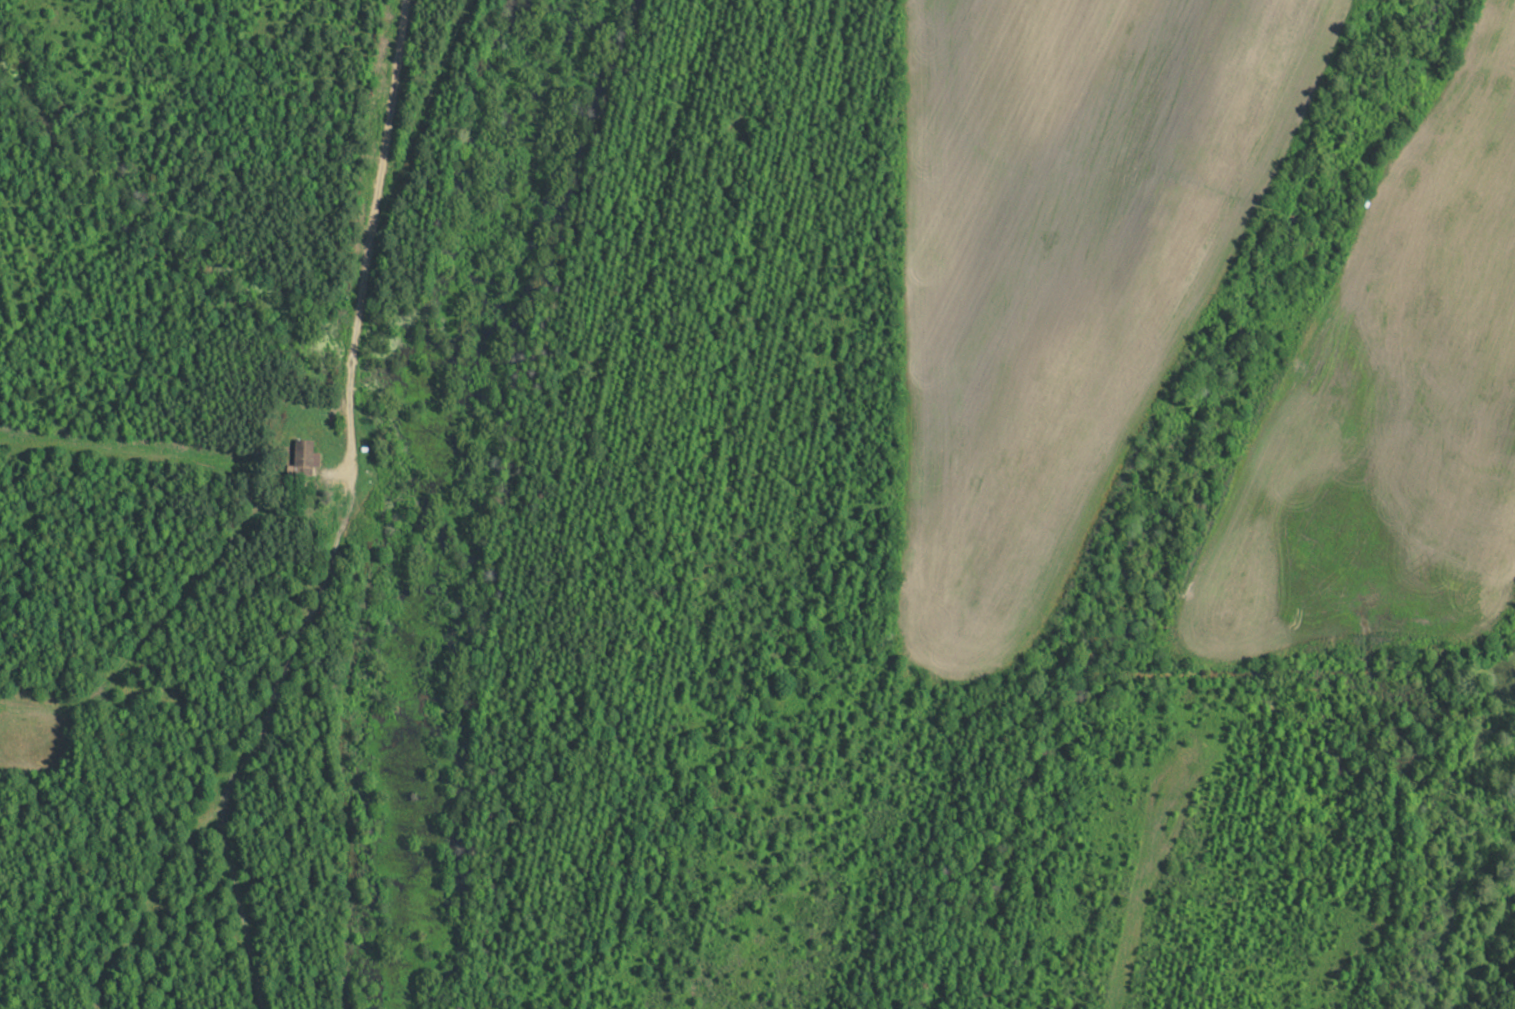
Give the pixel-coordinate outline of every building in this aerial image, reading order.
[(317,466),(317,452),(310,452),(310,440),(292,440),(292,476),(310,476),(310,466),(317,466)]
